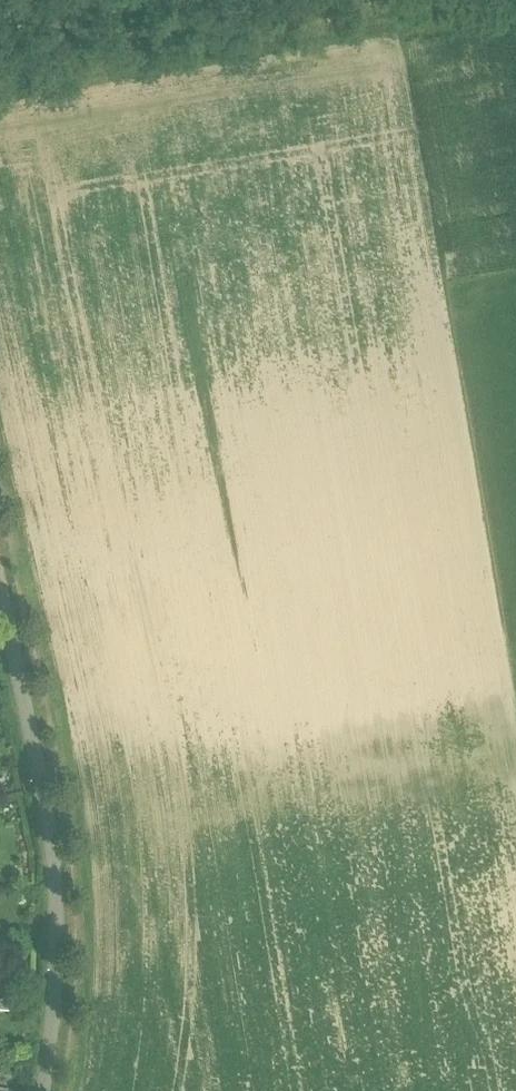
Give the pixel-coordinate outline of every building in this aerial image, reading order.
[(0,979),(0,994),(6,995),(5,1008),(9,1008),(10,995),(12,980),(0,979)]
